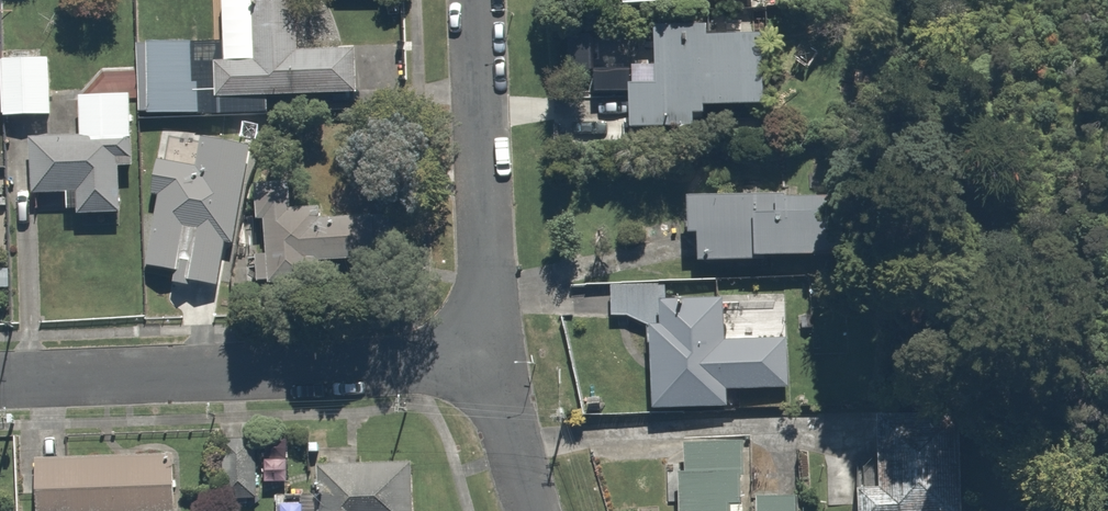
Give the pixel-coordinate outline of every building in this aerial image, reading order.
[(259,64),(219,66),(220,100),(359,95),(358,51),(295,54),(293,0),(256,0),(259,64)] [(627,14),(754,6),(753,0),(626,0),(627,14)] [(638,73),(639,149),(675,148),(675,130),(706,130),(706,111),(760,110),(759,29),(663,29),(664,73),(638,73)] [(204,42),(142,43),(143,114),(205,113),(204,42)] [(50,48),(1,48),(2,120),(51,119),(50,48)] [(130,100),(82,102),(83,142),(29,144),(31,196),(71,195),(72,214),(133,212),(130,100)] [(256,156),(200,143),(194,171),(158,163),(148,208),(165,212),(151,272),(227,288),(256,156)] [(393,186),(261,198),(269,287),(401,275),(393,186)] [(853,193),(692,205),(697,272),(858,260),(853,193)] [(735,296),(613,295),(613,324),(657,324),(656,415),(729,415),(729,392),(769,392),(769,346),(734,346),(735,296)] [(684,445),(683,510),(747,510),(748,446),(684,445)] [(35,465),(37,510),(177,510),(175,460),(35,465)] [(862,465),(863,510),(964,510),(963,463),(862,465)] [(323,475),(325,498),(301,500),(302,510),(416,510),(412,468),(323,475)] [(756,496),(757,510),(803,510),(802,494),(756,496)]
